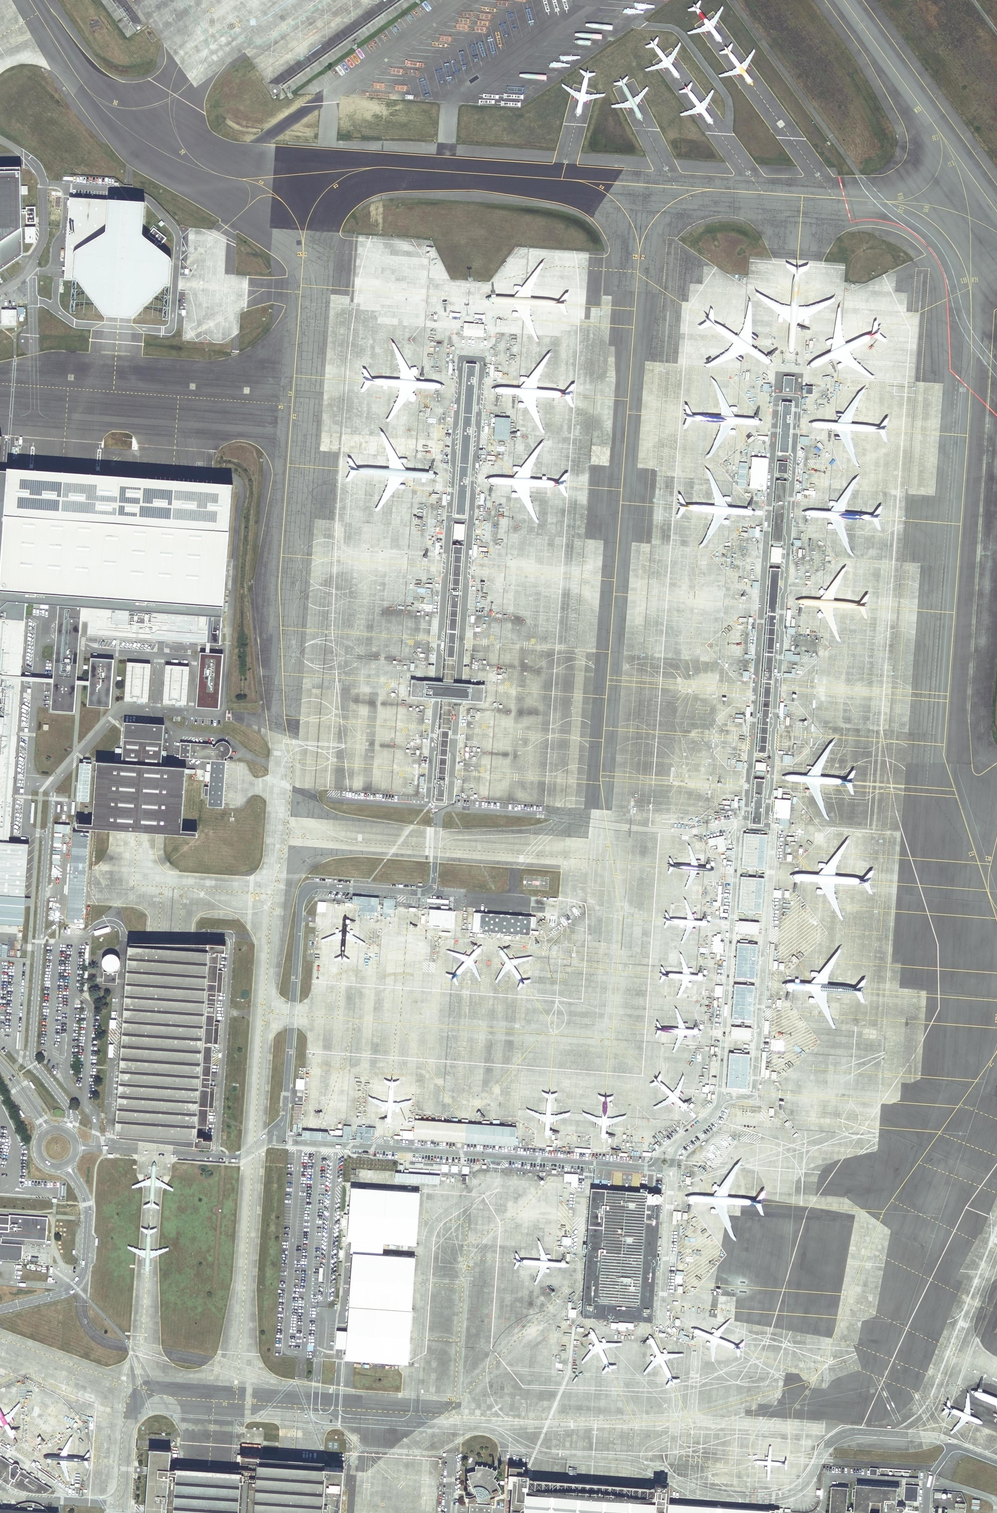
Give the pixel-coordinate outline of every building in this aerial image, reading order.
[(22,168),(20,168),(20,169),(0,169),(0,271),(23,255),(22,168)] [(110,200),(71,197),(65,265),(61,265),(61,279),(73,280),(73,278),(76,251),(108,234),(110,200)] [(144,203),(110,200),(108,234),(76,251),(73,278),(78,279),(107,319),(136,321),(165,286),(171,285),(173,261),(142,236),(144,203)] [(484,322),(464,320),(463,327),(462,334),(483,335),(483,329),(484,322)] [(476,366),(466,364),(453,518),(467,518),(476,366)] [(794,378),(784,377),(783,393),(792,394),(794,378)] [(792,404),(782,403),(779,454),(789,454),(792,404)] [(811,448),(797,446),(797,454),(803,454),(803,453),(811,453),(811,448)] [(768,457),(752,456),(749,486),(766,488),(768,457)] [(745,491),(747,460),(740,460),(737,490),(745,491)] [(788,460),(777,460),(776,471),(787,472),(788,460)] [(235,489),(7,472),(4,472),(0,542),(0,587),(224,604),(227,604),(235,489)] [(786,480),(776,479),(771,540),(782,541),(786,480)] [(464,522),(454,522),(453,537),(463,537),(464,522)] [(462,544),(452,543),(445,643),(442,681),(452,682),(462,544)] [(781,545),(771,544),(770,561),(780,561),(781,545)] [(779,568),(769,567),(756,751),(766,752),(779,568)] [(223,616),(224,604),(0,587),(0,605),(6,600),(24,600),(57,603),(209,614),(223,616)] [(24,600),(6,600),(0,605),(0,841),(10,843),(13,796),(24,600)] [(79,619),(85,620),(88,620),(87,633),(207,642),(209,614),(57,603),(55,639),(49,708),(73,710),(77,640),(79,619)] [(223,655),(200,654),(197,708),(219,709),(223,655)] [(113,660),(91,658),(86,706),(108,708),(113,660)] [(151,664),(127,663),(125,700),(148,702),(151,664)] [(189,668),(166,666),(163,703),(186,705),(189,668)] [(442,681),(410,679),(409,695),(441,698),(451,698),(481,701),(483,684),(452,682),(442,681)] [(433,799),(444,800),(444,796),(445,779),(448,736),(451,698),(441,698),(438,735),(433,795),(433,799)] [(164,725),(125,722),(122,763),(97,762),(93,824),(93,825),(108,827),(122,829),(152,832),(152,831),(166,832),(166,831),(182,832),(182,831),(186,768),(161,766),(164,725)] [(120,730),(113,724),(87,752),(93,757),(98,752),(103,756),(118,740),(114,736),(120,730)] [(211,746),(211,743),(179,741),(178,757),(209,759),(208,786),(203,785),(203,795),(207,795),(206,805),(222,806),(225,759),(222,759),(222,756),(224,756),(225,755),(227,754),(228,752),(229,751),(229,749),(229,746),(228,744),(226,742),(224,741),(222,740),(220,740),(218,741),(217,741),(216,742),(215,744),(214,746),(211,746)] [(765,760),(755,760),(755,768),(765,769),(765,760)] [(91,764),(80,763),(78,800),(89,801),(91,764)] [(764,778),(754,777),(751,823),(761,823),(764,778)] [(751,832),(744,831),(741,869),(764,871),(764,868),(766,833),(759,832),(759,829),(751,829),(751,832)] [(89,833),(74,832),(67,922),(82,922),(89,833)] [(25,896),(30,844),(10,843),(0,841),(0,895),(25,896)] [(763,877),(741,875),(738,907),(745,908),(745,911),(753,911),(753,908),(761,909),(763,877)] [(24,926),(25,896),(0,895),(0,924),(24,926)] [(532,917),(482,913),(480,932),(530,936),(532,917)] [(759,920),(739,919),(738,931),(758,933),(759,920)] [(747,939),(739,938),(739,941),(736,941),(733,977),(754,978),(757,943),(747,942),(747,939)] [(224,945),(224,940),(209,939),(209,944),(208,944),(207,946),(207,951),(219,952),(225,952),(225,945),(224,945)] [(219,952),(207,951),(207,946),(192,945),(192,946),(177,945),(177,946),(162,945),(147,944),(147,945),(132,944),(131,944),(131,945),(130,945),(117,1134),(118,1134),(118,1135),(119,1135),(193,1143),(194,1138),(206,1139),(208,1108),(213,1108),(215,1086),(210,1086),(213,1044),(218,1044),(219,1023),(214,1022),(216,992),(222,993),(222,971),(218,971),(219,952)] [(104,970),(106,972),(109,973),(112,972),(115,971),(117,969),(119,966),(119,963),(118,960),(117,958),(114,956),(111,955),(109,955),(106,956),(104,957),(102,959),(101,962),(101,965),(102,967),(104,970)] [(754,984),(733,983),(730,1018),(732,1018),(731,1021),(740,1022),(740,1019),(751,1020),(754,984)] [(751,1027),(731,1025),(730,1038),(750,1039),(751,1027)] [(740,1049),(732,1049),(732,1052),(727,1052),(725,1087),(745,1089),(748,1053),(740,1053),(740,1049)] [(302,1104),(294,1103),(293,1122),(297,1122),(297,1130),(300,1130),(302,1104)] [(516,1126),(414,1118),(412,1138),(515,1145),(516,1126)] [(211,1147),(212,1140),(206,1139),(194,1138),(193,1143),(193,1145),(211,1147)] [(440,1176),(396,1173),(395,1180),(439,1184),(440,1176)] [(416,1247),(420,1192),(351,1188),(347,1242),(348,1242),(351,1242),(383,1244),(416,1247)] [(661,1193),(591,1188),(582,1316),(652,1321),(661,1193)] [(44,1236),(44,1233),(46,1233),(47,1217),(8,1214),(8,1216),(0,1215),(0,1233),(44,1236)] [(19,1260),(19,1259),(21,1259),(22,1244),(1,1243),(1,1236),(0,1236),(0,1259),(19,1260)] [(383,1244),(351,1242),(350,1254),(352,1254),(382,1256),(383,1244)] [(412,1312),(415,1259),(352,1254),(351,1264),(349,1287),(348,1307),(412,1312)] [(344,1362),(408,1366),(412,1312),(348,1307),(347,1325),(346,1332),(345,1349),(344,1362)] [(345,1349),(346,1332),(337,1331),(336,1349),(345,1349)] [(148,1445),(143,1512),(163,1512),(166,1463),(167,1446),(148,1445)] [(0,1455),(0,1458),(10,1464),(11,1463),(6,1459),(0,1455)] [(2,1481),(6,1483),(11,1485),(16,1488),(20,1489),(25,1491),(31,1492),(36,1492),(41,1492),(44,1491),(48,1490),(50,1487),(46,1485),(45,1486),(17,1468),(18,1467),(18,1466),(18,1465),(17,1464),(16,1462),(15,1462),(13,1462),(12,1462),(11,1463),(10,1464),(0,1458),(0,1479),(2,1481)] [(322,1463),(254,1458),(254,1469),(251,1512),(318,1512),(322,1463)] [(241,1468),(166,1463),(163,1512),(238,1512),(241,1468)] [(339,1464),(322,1463),(318,1512),(337,1512),(339,1464)] [(668,1502),(669,1489),(666,1489),(666,1484),(661,1484),(655,1484),(655,1489),(527,1479),(528,1475),(522,1474),(523,1467),(509,1466),(507,1492),(511,1492),(511,1498),(510,1512),(667,1512),(668,1502)] [(24,1471),(18,1467),(17,1468),(45,1486),(46,1485),(36,1479),(24,1471)] [(476,1467),(474,1467),(475,1473),(476,1481),(475,1481),(474,1481),(473,1482),(472,1482),(471,1482),(471,1480),(466,1480),(466,1486),(471,1487),(474,1496),(469,1498),(467,1497),(467,1503),(469,1503),(470,1503),(471,1505),(476,1503),(491,1504),(493,1504),(494,1497),(500,1495),(499,1491),(500,1491),(500,1490),(499,1489),(499,1488),(499,1487),(498,1487),(498,1486),(496,1487),(496,1486),(495,1485),(494,1484),(493,1483),(492,1481),(490,1480),(492,1478),(495,1472),(493,1471),(491,1470),(489,1469),(488,1469),(487,1468),(485,1468),(483,1467),(481,1467),(478,1467),(476,1467)] [(254,1469),(241,1468),(238,1512),(251,1512),(254,1469)] [(475,1473),(469,1474),(469,1478),(466,1478),(466,1480),(471,1480),(471,1482),(472,1482),(473,1482),(474,1481),(475,1481),(476,1481),(475,1473)] [(899,1511),(902,1511),(903,1511),(904,1511),(905,1511),(905,1510),(906,1510),(906,1509),(906,1508),(906,1507),(905,1507),(905,1506),(904,1506),(903,1506),(902,1506),(899,1506),(899,1503),(898,1503),(899,1487),(857,1484),(855,1512),(898,1512),(899,1511)] [(833,1486),(831,1512),(847,1512),(848,1510),(849,1488),(833,1486)] [(667,1512),(779,1512),(779,1509),(771,1509),(769,1509),(769,1510),(668,1502),(667,1512)] [(491,1512),(491,1504),(476,1503),(471,1505),(470,1503),(469,1503),(468,1511),(468,1512),(491,1512)]
